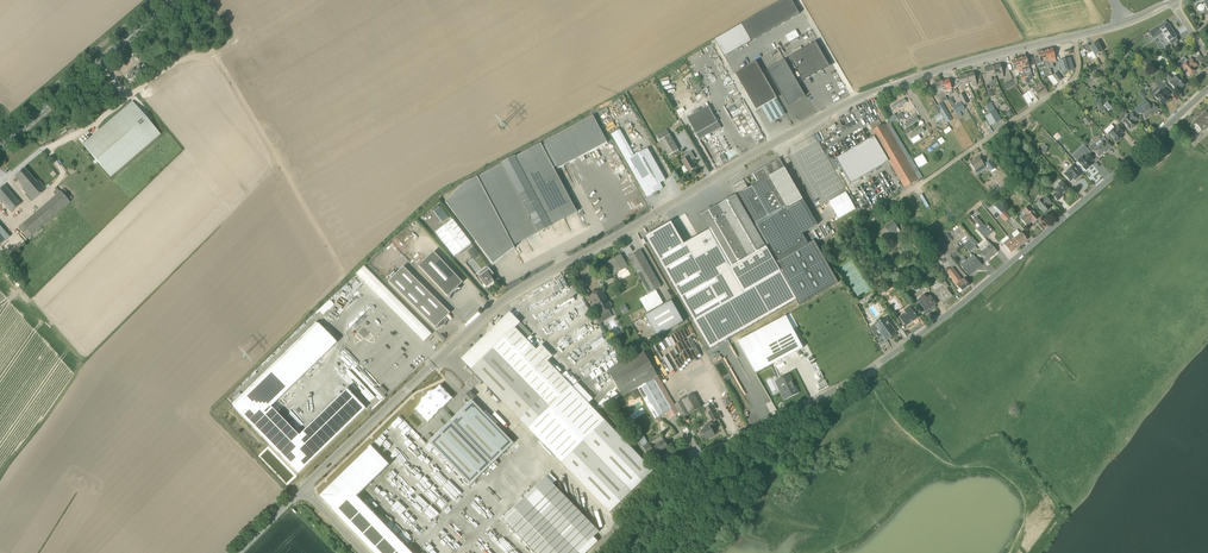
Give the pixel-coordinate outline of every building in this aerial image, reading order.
[(726,57),(802,13),(795,0),(786,0),(716,39),(725,56),(726,57)] [(1204,4),(1204,5),(1203,5),(1199,4),(1198,6),(1196,7),(1200,14),(1207,10),(1207,2),(1204,4)] [(1169,25),(1168,26),(1166,23),(1149,34),(1154,41),(1164,35),(1169,44),(1171,43),(1173,46),(1172,47),(1174,46),(1177,44),(1179,43),(1177,39),(1178,38),(1169,25)] [(816,42),(790,57),(803,81),(829,66),(816,42)] [(1095,56),(1103,51),(1097,42),(1090,47),(1088,44),(1085,46),(1089,54),(1093,51),(1095,56)] [(1049,64),(1050,67),(1050,68),(1054,67),(1053,63),(1057,62),(1053,49),(1045,51),(1049,64)] [(1038,53),(1041,62),(1042,66),(1049,64),(1045,51),(1038,53)] [(1026,57),(1019,59),(1021,68),(1023,72),(1030,70),(1026,57)] [(1074,69),(1071,58),(1059,61),(1062,73),(1074,69)] [(1019,73),(1023,72),(1021,68),(1019,59),(1011,61),(1013,68),(1014,70),(1018,69),(1019,73)] [(1188,61),(1185,64),(1182,62),(1180,61),(1175,66),(1179,69),(1181,67),(1190,76),(1196,70),(1195,68),(1197,66),(1191,59),(1188,61)] [(785,60),(767,70),(788,106),(805,96),(785,60)] [(775,120),(786,114),(780,103),(762,72),(757,61),(735,73),(741,84),(753,105),(756,110),(762,107),(767,117),(772,114),(775,120)] [(1000,64),(992,67),(995,76),(999,75),(1000,78),(1004,77),(1000,64)] [(995,76),(992,67),(985,69),(989,82),(993,81),(992,77),(995,76)] [(1050,68),(1050,67),(1047,69),(1050,80),(1054,85),(1058,83),(1053,75),(1050,68)] [(973,72),(966,75),(968,84),(973,83),(974,87),(977,86),(973,72)] [(1057,72),(1053,75),(1058,83),(1062,79),(1057,72)] [(1179,74),(1175,77),(1173,74),(1172,74),(1171,74),(1169,74),(1168,75),(1167,75),(1167,76),(1166,77),(1166,78),(1167,79),(1170,83),(1176,90),(1179,87),(1181,89),(1187,83),(1179,74)] [(968,84),(966,75),(958,77),(962,90),(966,89),(965,85),(968,84)] [(949,94),(953,93),(949,80),(941,82),(944,91),(948,90),(949,94)] [(944,91),(941,82),(934,84),(938,98),(942,96),(941,92),(944,91)] [(1047,90),(1042,84),(1033,90),(1038,96),(1047,90)] [(1164,88),(1162,90),(1158,86),(1150,94),(1154,98),(1155,97),(1163,105),(1170,99),(1168,97),(1171,95),(1164,88)] [(1138,94),(1143,99),(1148,94),(1143,89),(1138,94)] [(1031,90),(1027,93),(1031,99),(1035,96),(1031,90)] [(964,93),(959,95),(964,105),(969,103),(964,93)] [(907,101),(892,110),(895,115),(910,107),(907,101)] [(109,178),(161,134),(131,102),(82,145),(109,178)] [(952,107),(953,109),(956,114),(965,109),(961,102),(952,107)] [(942,103),(937,106),(943,115),(946,119),(950,117),(947,113),(948,112),(942,103)] [(1149,104),(1143,109),(1142,107),(1138,111),(1146,119),(1154,112),(1154,113),(1159,109),(1153,104),(1150,106),(1149,104)] [(708,105),(687,117),(700,140),(721,128),(708,105)] [(1001,120),(996,111),(985,117),(990,126),(1001,120)] [(1202,131),(1207,125),(1207,114),(1206,112),(1194,122),(1195,123),(1192,126),(1199,134),(1202,131)] [(916,113),(905,120),(909,126),(919,119),(916,113)] [(940,113),(934,117),(937,123),(944,119),(940,113)] [(1120,123),(1122,122),(1130,130),(1137,124),(1135,123),(1138,120),(1132,113),(1129,115),(1125,118),(1124,116),(1121,116),(1117,120),(1120,123)] [(545,145),(544,145),(555,166),(556,166),(558,169),(607,142),(592,116),(544,142),(545,145)] [(889,161),(904,188),(919,180),(886,123),(882,125),(879,120),(870,125),(873,130),(872,131),(875,136),(836,159),(851,184),(889,161)] [(1117,125),(1115,128),(1111,124),(1105,130),(1116,143),(1123,137),(1121,135),(1124,133),(1117,125)] [(925,129),(909,137),(913,143),(928,135),(925,129)] [(666,180),(647,148),(634,156),(619,130),(612,135),(647,197),(654,194),(656,193),(657,192),(663,188),(660,183),(666,180)] [(678,150),(670,135),(659,141),(668,156),(678,150)] [(1092,152),(1094,151),(1099,157),(1107,150),(1108,151),(1112,147),(1107,141),(1104,144),(1100,140),(1096,144),(1095,142),(1089,148),(1092,152)] [(555,166),(544,145),(542,146),(540,144),(515,157),(515,156),(502,163),(502,164),(477,178),(477,177),(464,184),(445,202),(493,264),(515,248),(508,235),(572,202),(553,167),(555,166)] [(1164,149),(1151,161),(1156,166),(1169,154),(1164,149)] [(695,158),(691,151),(683,155),(685,158),(681,161),(688,172),(696,167),(692,160),(695,158)] [(1084,155),(1078,161),(1086,171),(1092,165),(1091,163),(1094,160),(1087,153),(1084,155)] [(924,154),(915,159),(920,167),(929,162),(924,154)] [(753,174),(757,181),(759,180),(760,181),(748,188),(745,183),(734,189),(738,194),(753,221),(751,221),(736,195),(711,210),(700,215),(709,230),(704,233),(685,244),(672,221),(645,237),(710,350),(797,300),(800,305),(838,283),(814,241),(808,244),(802,234),(817,225),(780,159),(780,158),(752,175),(753,174)] [(970,164),(977,174),(986,167),(980,158),(970,164)] [(990,160),(985,163),(991,171),(996,168),(990,160)] [(1075,181),(1081,175),(1073,165),(1067,171),(1067,172),(1064,174),(1070,181),(1073,179),(1075,181)] [(39,181),(37,183),(24,168),(15,176),(25,187),(22,189),(33,201),(46,189),(39,181)] [(733,186),(734,189),(745,183),(743,180),(733,186)] [(1056,192),(1053,195),(1058,201),(1062,197),(1061,196),(1069,189),(1063,182),(1054,191),(1056,192)] [(3,203),(11,212),(21,204),(4,185),(0,189),(0,199),(3,203)] [(60,191),(17,228),(27,239),(69,202),(60,191)] [(829,201),(839,218),(855,209),(846,192),(829,201)] [(1045,196),(1036,204),(1044,213),(1051,207),(1049,206),(1052,203),(1045,196)] [(1040,218),(1029,206),(1022,212),(1025,215),(1020,219),(1027,226),(1031,222),(1033,224),(1040,218)] [(1004,211),(1000,216),(1006,222),(1011,217),(1004,211)] [(449,218),(447,214),(440,219),(443,223),(449,218)] [(453,220),(436,233),(455,257),(472,244),(453,220)] [(991,233),(985,226),(980,220),(977,223),(980,226),(982,228),(988,236),(991,233)] [(885,227),(880,231),(886,241),(892,237),(892,238),(894,237),(893,235),(900,231),(894,221),(885,227)] [(9,237),(0,226),(0,245),(9,237)] [(988,236),(982,228),(980,226),(977,229),(985,238),(988,236)] [(824,237),(819,228),(808,234),(811,239),(814,237),(817,242),(824,237)] [(1009,238),(1017,248),(1027,240),(1022,233),(1015,238),(1012,234),(1008,237),(1009,238)] [(906,243),(900,234),(895,237),(896,239),(893,241),(899,248),(906,243)] [(1009,238),(1005,242),(1003,243),(1011,253),(1017,248),(1009,238)] [(946,246),(944,243),(941,239),(933,246),(930,248),(935,254),(940,250),(946,246)] [(969,240),(963,245),(969,253),(975,247),(969,240)] [(988,241),(978,250),(987,260),(997,252),(988,241)] [(628,257),(649,293),(661,286),(640,250),(628,257)] [(459,289),(460,288),(459,288),(459,287),(453,280),(457,276),(434,252),(419,266),(448,297),(448,296),(450,297),(450,298),(451,297),(452,295),(453,293),(454,292),(455,291),(457,290),(459,289)] [(973,256),(971,258),(967,261),(964,258),(958,263),(969,276),(973,272),(972,272),(974,270),(975,271),(982,265),(976,258),(973,256)] [(614,274),(627,267),(621,257),(612,263),(611,261),(608,263),(614,274)] [(442,313),(446,309),(403,266),(388,281),(432,323),(436,328),(436,327),(438,329),(443,326),(445,324),(448,319),(442,313)] [(492,276),(494,274),(488,266),(481,272),(482,274),(479,277),(487,287),(495,282),(492,278),(492,276)] [(424,341),(425,341),(432,334),(365,267),(357,275),(424,341)] [(953,267),(948,271),(947,272),(956,285),(959,289),(960,288),(962,291),(970,285),(964,279),(962,280),(953,267)] [(931,272),(925,277),(930,283),(935,278),(931,272)] [(949,287),(943,279),(933,287),(944,302),(953,296),(947,288),(949,287)] [(930,297),(927,294),(930,291),(927,286),(912,296),(916,301),(918,300),(926,312),(936,305),(930,296),(930,297)] [(591,296),(601,315),(612,309),(610,307),(611,305),(610,303),(608,303),(606,300),(605,301),(602,296),(604,295),(601,290),(591,296)] [(645,316),(657,337),(684,322),(672,301),(645,316)] [(626,304),(621,307),(624,313),(630,311),(626,304)] [(906,326),(918,318),(910,306),(904,310),(906,313),(900,317),(906,326)] [(461,359),(465,362),(610,512),(653,471),(548,362),(553,356),(542,345),(536,350),(526,339),(532,334),(510,312),(461,359)] [(786,316),(739,340),(739,341),(756,373),(803,349),(803,348),(786,316)] [(875,324),(872,325),(870,327),(873,333),(872,333),(877,339),(883,335),(884,337),(889,334),(890,337),(896,332),(886,318),(876,325),(875,324)] [(335,341),(318,323),(232,406),(262,437),(268,432),(255,419),(269,406),(335,341)] [(642,350),(607,371),(623,396),(657,375),(642,350)] [(674,408),(676,407),(675,405),(658,376),(638,388),(656,419),(666,413),(674,408)] [(781,384),(785,392),(782,393),(785,399),(775,403),(779,410),(795,402),(792,396),(793,395),(792,395),(796,393),(790,380),(781,384)] [(428,421),(452,398),(440,387),(432,394),(434,397),(427,404),(425,401),(417,409),(428,421)] [(690,396),(675,405),(676,407),(682,418),(702,407),(694,394),(690,396)] [(468,404),(428,442),(470,485),(510,447),(514,443),(514,442),(516,440),(510,434),(508,436),(472,400),(468,404)] [(717,419),(710,405),(709,403),(703,406),(704,408),(705,407),(713,421),(717,419)] [(714,434),(711,429),(714,427),(711,422),(704,426),(705,428),(701,430),(706,439),(714,434)] [(649,456),(654,453),(656,456),(669,449),(664,440),(651,447),(649,443),(643,446),(649,456)] [(372,446),(318,498),(372,552),(407,552),(354,499),(390,464),(372,446)] [(578,552),(599,532),(546,476),(542,481),(502,518),(537,552),(578,552)]
